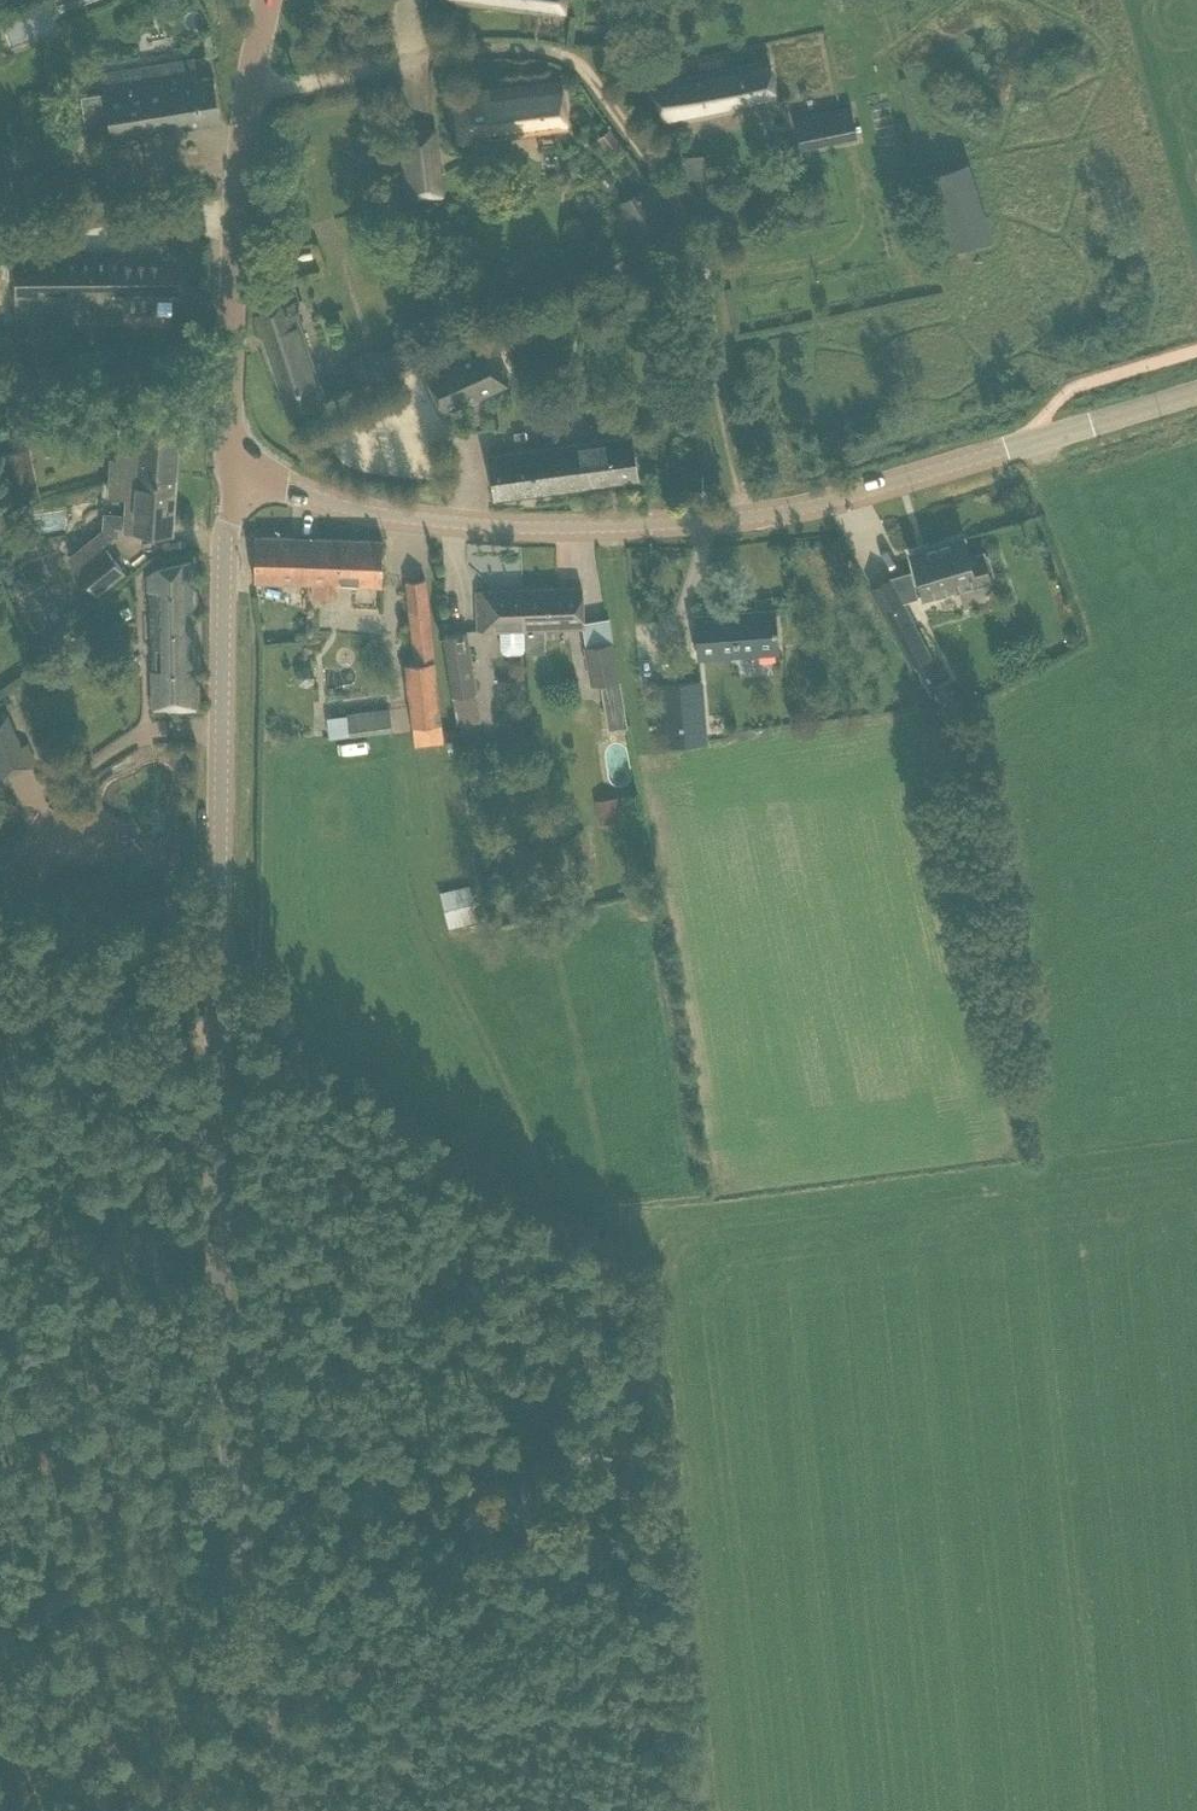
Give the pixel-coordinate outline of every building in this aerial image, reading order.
[(564,14),(566,0),(454,0),(564,14)] [(105,90),(77,94),(84,141),(221,120),(214,75),(197,78),(194,57),(102,72),(105,90)] [(650,82),(659,125),(776,100),(770,59),(650,82)] [(454,92),(459,139),(568,127),(562,80),(454,92)] [(815,145),(830,142),(823,112),(808,115),(815,145)] [(599,136),(614,158),(626,149),(611,128),(599,136)] [(704,153),(686,155),(689,179),(707,177),(704,153)] [(402,159),(407,199),(445,194),(439,154),(402,159)] [(180,257),(156,257),(156,252),(15,252),(15,314),(153,313),(153,296),(180,296),(180,257)] [(256,313),(289,412),(325,400),(292,301),(256,313)] [(426,365),(429,370),(426,372),(444,411),(510,381),(491,339),(450,359),(448,355),(426,365)] [(107,495),(125,497),(124,512),(103,511),(102,529),(69,556),(98,592),(124,571),(104,546),(117,535),(117,528),(172,532),(179,430),(133,427),(132,450),(117,449),(117,456),(109,456),(107,495)] [(488,454),(494,498),(639,478),(633,435),(488,454)] [(0,453),(10,500),(39,494),(29,447),(0,453)] [(312,582),(311,597),(337,598),(338,583),(381,585),(383,539),(254,535),(253,580),(312,582)] [(925,549),(926,552),(919,555),(918,551),(911,554),(924,595),(956,585),(957,587),(989,577),(988,574),(991,573),(986,556),(983,557),(981,553),(968,558),(962,538),(925,549)] [(153,613),(150,613),(152,635),(154,707),(168,706),(169,710),(195,709),(191,560),(190,560),(154,570),(150,573),(153,613)] [(19,565),(3,571),(8,583),(24,576),(19,565)] [(414,661),(404,662),(414,743),(442,740),(425,578),(406,580),(414,661)] [(477,590),(478,614),(478,630),(500,630),(500,647),(502,652),(506,654),(519,653),(522,652),(523,648),(522,629),(525,629),(526,652),(545,651),(544,627),(584,626),(584,625),(582,586),(477,590)] [(903,601),(882,612),(910,666),(931,655),(903,601)] [(696,615),(699,657),(778,652),(774,609),(696,615)] [(442,633),(455,723),(480,719),(467,629),(442,633)] [(626,726),(613,641),(584,645),(590,685),(600,684),(608,729),(626,726)] [(946,682),(931,690),(939,704),(940,705),(941,704),(954,697),(946,682)] [(327,716),(330,737),(350,734),(350,735),(393,729),(389,706),(347,711),(347,713),(327,716)] [(5,776),(30,765),(9,714),(0,718),(0,765),(5,776)] [(595,798),(599,823),(622,820),(618,795),(595,798)] [(172,851),(171,869),(183,870),(184,852),(172,851)] [(590,880),(571,886),(575,898),(594,891),(590,880)] [(440,890),(449,927),(478,919),(469,883),(440,890)] [(619,1442),(617,1452),(635,1457),(638,1446),(619,1442)]
